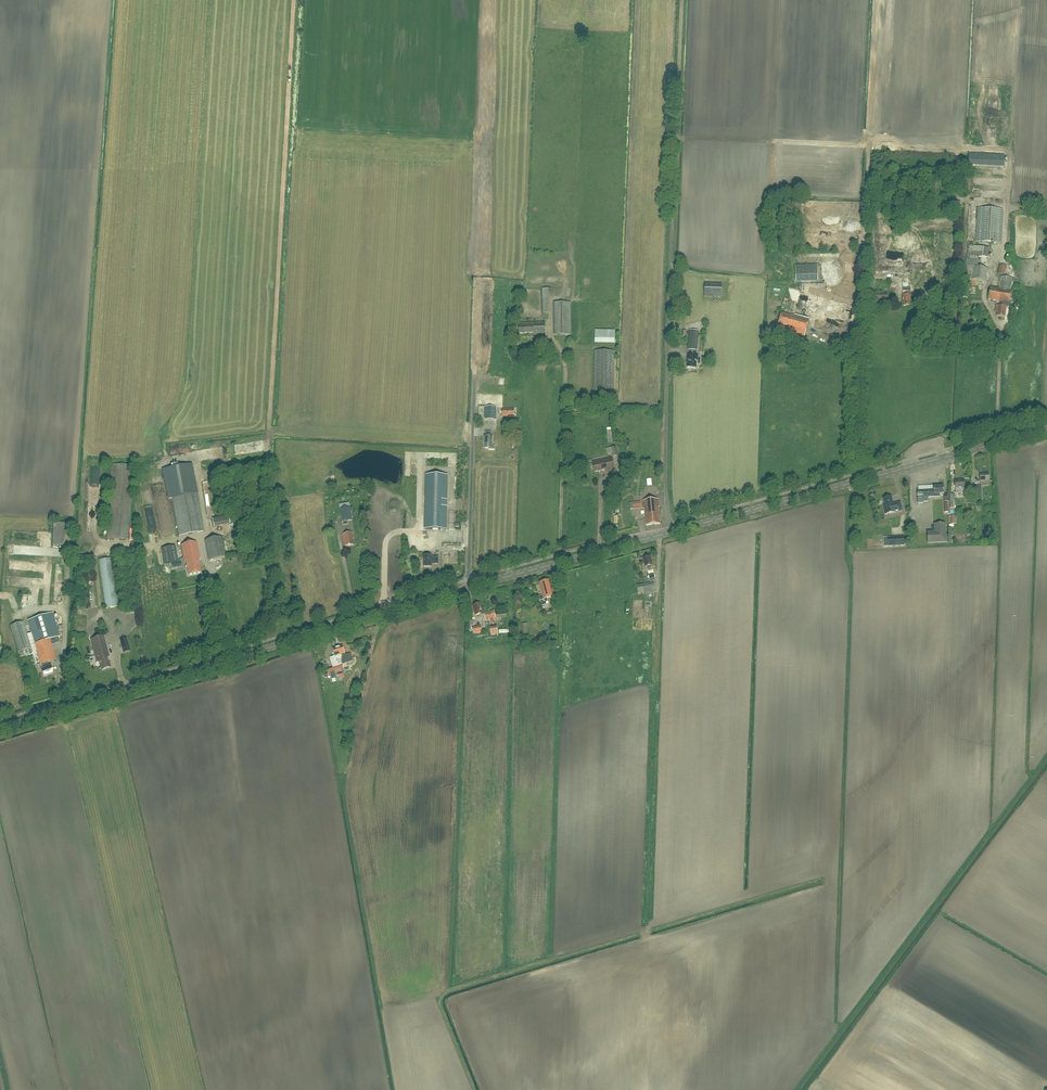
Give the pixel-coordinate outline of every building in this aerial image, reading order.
[(1002,155),(966,154),(966,166),(1002,167),(1002,155)] [(1001,244),(1003,209),(978,208),(976,242),(1001,244)] [(901,235),(887,234),(886,270),(894,270),(894,265),(903,266),(903,264),(906,264),(906,259),(903,259),(903,249),(901,249),(901,235)] [(967,259),(988,262),(990,248),(969,245),(967,259)] [(987,283),(989,270),(965,266),(964,279),(987,283)] [(1003,276),(1005,268),(998,266),(996,274),(1003,276)] [(939,295),(939,271),(910,270),(910,276),(903,276),(903,292),(902,306),(910,307),(911,297),(913,297),(913,294),(939,295)] [(1001,288),(999,303),(999,306),(996,306),(995,313),(997,313),(997,317),(1005,318),(1006,308),(1010,308),(1010,303),(1009,303),(1011,290),(1010,290),(1012,279),(1001,276),(999,287),(1001,288)] [(701,297),(720,298),(720,284),(701,283),(701,297)] [(1001,288),(999,287),(998,287),(998,288),(990,287),(988,300),(998,302),(998,303),(999,303),(1001,288)] [(542,289),(543,314),(550,314),(550,294),(551,294),(551,289),(542,289)] [(782,330),(788,332),(804,337),(810,318),(815,320),(813,327),(829,331),(831,324),(847,329),(848,327),(852,328),(853,325),(849,324),(853,308),(816,297),(815,298),(800,294),(794,315),(792,315),(791,316),(781,314),(778,327),(782,328),(782,330)] [(554,335),(571,335),(571,303),(554,303),(554,335)] [(545,336),(545,322),(535,323),(519,324),(519,334),(535,333),(535,336),(545,336)] [(596,331),(596,345),(616,345),(616,331),(596,331)] [(689,331),(688,345),(688,351),(697,351),(698,345),(699,331),(689,331)] [(614,391),(615,352),(595,351),(594,391),(614,391)] [(688,355),(687,355),(687,360),(688,360),(687,368),(696,369),(696,364),(699,364),(700,363),(700,361),(699,360),(697,360),(698,356),(696,356),(697,351),(688,351),(688,355)] [(496,421),(497,407),(484,407),(484,419),(485,419),(485,421),(496,421)] [(484,437),(484,444),(485,444),(485,449),(489,449),(489,450),(494,450),(495,447),(492,447),(493,437),(491,437),(491,432),(486,432),(486,437),(484,437)] [(618,456),(616,447),(606,449),(608,454),(612,453),(613,457),(618,456)] [(615,470),(612,457),(602,459),(603,460),(592,462),(594,473),(605,470),(605,472),(615,470)] [(128,540),(133,467),(111,465),(107,538),(128,540)] [(169,499),(172,499),(179,537),(204,532),(196,494),(197,494),(191,465),(163,470),(169,499)] [(980,482),(989,482),(989,474),(980,475),(980,482)] [(447,530),(448,476),(426,475),(425,530),(447,530)] [(964,481),(955,481),(955,489),(956,493),(964,492),(964,489),(965,488),(964,481)] [(948,499),(947,490),(943,490),(943,487),(933,488),(934,490),(917,491),(918,504),(923,504),(923,503),(928,502),(928,498),(939,497),(939,495),(942,494),(943,499),(948,499)] [(972,487),(973,500),(981,500),(980,487),(972,487)] [(893,505),(891,498),(883,499),(885,506),(884,506),(886,515),(902,511),(900,504),(893,505)] [(659,508),(660,508),(659,500),(642,501),(643,509),(644,509),(659,508)] [(351,514),(350,504),(339,506),(341,516),(351,514)] [(646,526),(660,524),(659,508),(644,509),(646,526)] [(214,527),(227,526),(226,517),(214,518),(214,527)] [(63,546),(65,524),(54,524),(52,545),(63,546)] [(928,544),(946,543),(945,524),(934,525),(935,533),(927,533),(928,544)] [(345,547),(354,545),(353,540),(354,539),(353,533),(342,535),(345,547)] [(208,561),(226,558),(222,537),(205,541),(208,561)] [(888,546),(904,546),(904,537),(888,538),(888,546)] [(188,575),(201,573),(199,563),(198,559),(200,559),(196,542),(181,545),(184,563),(186,563),(188,575)] [(164,565),(178,562),(175,546),(161,549),(164,565)] [(438,564),(438,557),(432,557),(432,556),(424,556),(424,567),(431,567),(432,564),(438,564)] [(648,572),(653,571),(652,566),(653,566),(651,557),(643,559),(645,568),(647,567),(648,572)] [(106,609),(119,607),(111,559),(98,561),(106,609)] [(548,602),(547,599),(554,597),(550,581),(539,584),(543,596),(539,597),(540,601),(543,609),(549,608),(548,605),(547,605),(546,603),(548,602)] [(638,593),(655,590),(654,583),(637,586),(638,593)] [(482,609),(480,604),(474,606),(474,607),(473,608),(475,616),(483,614),(483,613),(484,613),(483,609),(482,609)] [(494,619),(496,619),(494,611),(484,614),(486,621),(489,620),(494,619)] [(52,645),(60,643),(58,637),(60,637),(53,613),(27,621),(34,644),(31,646),(31,649),(32,652),(36,651),(40,664),(37,666),(39,672),(41,671),(43,677),(53,674),(50,666),(48,667),(46,663),(56,660),(52,645)] [(18,653),(31,649),(31,646),(23,622),(10,626),(18,653)] [(540,625),(545,631),(549,627),(543,622),(540,625)] [(474,634),(482,632),(481,626),(472,628),(474,634)] [(487,628),(489,636),(496,635),(494,626),(487,628)] [(111,668),(108,658),(110,657),(104,636),(90,640),(97,663),(99,662),(101,671),(111,668)] [(124,653),(130,651),(126,638),(120,640),(124,653)] [(342,657),(342,658),(343,665),(353,662),(351,654),(345,656),(342,646),(338,648),(340,655),(341,655),(342,657)] [(341,658),(342,658),(342,657),(341,655),(340,655),(338,648),(333,649),(336,657),(330,658),(334,670),(339,669),(340,670),(344,669),(343,665),(342,666),(340,660),(342,659),(341,658)]
